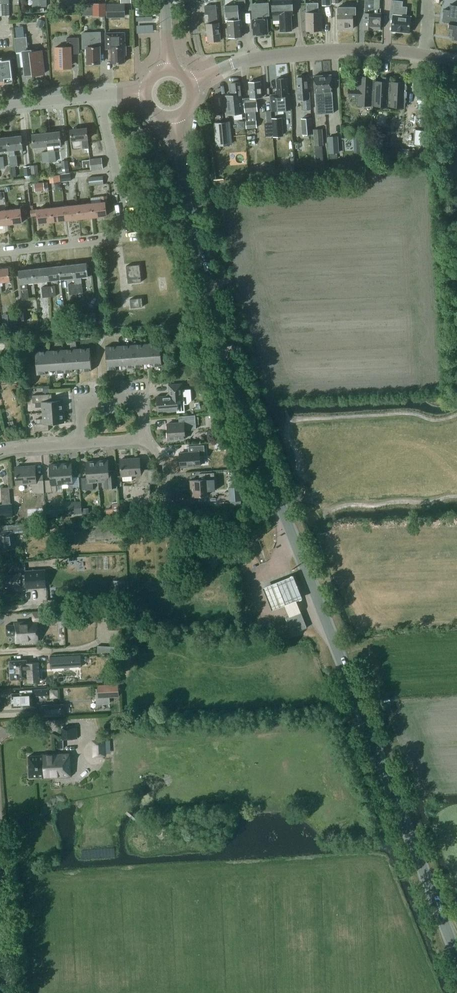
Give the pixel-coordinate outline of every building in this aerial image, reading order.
[(291,13),(289,13),(289,9),(293,9),(292,0),(272,0),(273,20),(280,19),(280,30),(292,30),(291,13)] [(374,28),(379,28),(380,13),(374,12),(375,0),(365,0),(364,28),(374,28)] [(390,14),(394,14),(393,19),(392,30),(410,32),(411,15),(406,15),(407,6),(402,5),(403,0),(401,0),(391,0),(390,14)] [(307,29),(322,29),(322,20),(323,19),(323,14),(322,13),(322,11),(319,11),(319,1),(307,1),(307,11),(307,12),(307,29)] [(269,2),(251,3),(253,27),(254,27),(254,33),(267,32),(266,15),(269,15),(269,2)] [(104,3),(94,3),(95,15),(105,15),(104,3)] [(125,4),(107,4),(107,16),(125,16),(125,4)] [(218,22),(217,12),(216,4),(205,5),(206,13),(209,13),(210,22),(207,23),(209,40),(221,39),(219,21),(218,22)] [(241,19),(239,19),(239,4),(225,5),(226,16),(228,16),(229,36),(231,36),(231,37),(236,37),(236,36),(242,36),(241,26),(242,26),(242,20),(241,20),(241,19)] [(353,28),(353,14),(356,14),(356,6),(345,7),(345,12),(338,12),(338,28),(353,28)] [(452,12),(451,21),(449,21),(448,29),(451,30),(450,36),(452,37),(452,38),(456,39),(456,12),(452,12)] [(43,27),(45,21),(39,18),(36,25),(43,27)] [(138,30),(154,29),(154,21),(138,22),(138,30)] [(33,75),(44,73),(42,50),(31,51),(31,50),(28,50),(27,36),(25,36),(24,26),(16,27),(17,37),(15,37),(16,52),(23,51),(26,74),(33,73),(33,75)] [(100,32),(82,33),(83,49),(84,49),(84,48),(87,48),(88,63),(100,63),(100,47),(101,47),(100,32)] [(112,46),(112,62),(125,62),(124,55),(126,54),(126,46),(125,46),(125,32),(106,33),(106,44),(113,44),(113,46),(112,46)] [(80,53),(79,37),(67,37),(67,47),(55,47),(56,59),(57,59),(57,66),(59,66),(59,68),(67,68),(67,66),(70,66),(70,54),(80,53)] [(11,59),(0,60),(0,83),(13,81),(11,59)] [(323,76),(325,114),(334,113),(332,75),(323,76)] [(325,114),(323,76),(314,76),(316,104),(317,104),(318,115),(325,114)] [(405,107),(406,83),(375,81),(375,77),(359,76),(358,88),(350,87),(349,98),(357,98),(357,105),(405,107)] [(298,98),(303,98),(304,111),(311,110),(310,93),(308,93),(307,77),(298,78),(298,86),(297,86),(298,98)] [(286,79),(277,79),(278,90),(276,90),(276,95),(271,95),(272,111),(291,109),(290,95),(288,96),(287,87),(286,87),(286,79)] [(247,129),(257,128),(255,111),(258,111),(257,98),(262,98),(261,82),(250,83),(251,98),(245,99),(247,129)] [(244,113),(241,83),(232,83),(233,92),(231,92),(231,96),(226,96),(228,115),(244,113)] [(282,117),(272,118),(272,123),(273,135),(273,137),(283,136),(282,117)] [(312,117),(302,118),(303,133),(313,132),(312,117)] [(229,122),(215,123),(217,145),(231,144),(229,122)] [(71,129),(72,140),(83,139),(84,147),(89,147),(88,138),(87,128),(71,129)] [(321,129),(314,129),(315,145),(316,145),(322,145),(321,129)] [(426,130),(415,130),(415,144),(426,144),(426,130)] [(60,131),(46,132),(48,145),(48,151),(54,150),(53,144),(61,143),(60,131)] [(34,147),(48,145),(46,132),(32,134),(34,147)] [(22,135),(8,136),(9,149),(10,155),(15,154),(15,149),(23,148),(22,135)] [(0,137),(0,151),(9,149),(8,136),(0,137)] [(337,137),(329,138),(330,154),(338,153),(337,137)] [(103,169),(102,157),(89,158),(91,170),(103,169)] [(295,163),(286,164),(287,175),(295,175),(295,163)] [(39,175),(38,164),(31,165),(32,176),(39,175)] [(72,180),(71,173),(60,174),(62,182),(72,180)] [(104,184),(103,176),(89,177),(89,185),(104,184)] [(44,182),(35,183),(35,191),(44,190),(44,182)] [(102,197),(102,201),(98,202),(92,203),(93,217),(107,215),(106,204),(107,204),(107,196),(102,197)] [(78,204),(80,218),(93,217),(92,203),(78,204)] [(65,206),(66,220),(80,218),(78,204),(65,206)] [(66,220),(65,206),(51,207),(53,221),(66,220)] [(53,221),(51,207),(37,209),(37,210),(31,210),(32,215),(38,214),(39,223),(53,221)] [(20,208),(7,210),(9,223),(22,222),(21,214),(27,213),(27,208),(21,209),(20,208)] [(0,211),(0,224),(9,223),(7,210),(0,211)] [(76,294),(83,293),(82,282),(81,276),(88,275),(87,262),(74,264),(75,277),(74,277),(75,283),(76,294)] [(74,264),(61,265),(63,278),(74,277),(75,277),(74,264)] [(128,282),(141,281),(140,264),(127,265),(128,282)] [(61,265),(49,267),(50,280),(63,278),(61,265)] [(2,292),(1,286),(3,286),(3,281),(10,280),(9,267),(0,268),(0,292),(2,292)] [(49,267),(36,268),(37,281),(50,280),(49,267)] [(20,270),(22,293),(23,299),(30,299),(28,288),(28,282),(37,281),(36,268),(20,270)] [(130,298),(131,307),(143,306),(142,297),(130,298)] [(28,319),(27,308),(19,309),(21,320),(28,319)] [(17,313),(9,313),(10,326),(18,326),(17,313)] [(162,365),(160,342),(133,344),(135,367),(162,365)] [(106,346),(107,369),(135,367),(133,344),(106,346)] [(92,370),(90,347),(63,349),(65,372),(92,370)] [(65,372),(63,349),(36,351),(37,374),(65,372)] [(157,396),(158,411),(178,410),(178,412),(177,412),(185,412),(185,411),(184,411),(184,403),(186,403),(188,403),(191,400),(190,390),(191,389),(183,389),(182,383),(169,384),(169,395),(157,396)] [(63,411),(62,400),(47,401),(47,394),(33,395),(33,403),(35,402),(36,407),(43,407),(43,412),(63,411)] [(49,430),(49,423),(64,422),(63,411),(43,412),(44,418),(37,419),(37,423),(35,424),(35,431),(49,430)] [(185,429),(196,428),(195,415),(181,416),(181,422),(168,423),(169,439),(185,438),(185,429)] [(200,456),(205,456),(204,445),(188,446),(189,452),(180,453),(181,467),(200,466),(200,456)] [(149,485),(148,471),(141,471),(140,458),(120,459),(122,476),(123,476),(123,481),(132,480),(132,475),(137,475),(137,485),(149,485)] [(108,460),(98,461),(97,461),(98,470),(99,480),(104,480),(105,487),(115,486),(114,472),(109,473),(108,460)] [(99,480),(98,470),(97,461),(86,462),(87,477),(81,478),(82,489),(93,488),(92,481),(99,480)] [(72,463),(61,464),(62,483),(68,483),(68,490),(73,490),(72,463)] [(56,484),(62,483),(61,464),(50,464),(50,479),(45,479),(46,491),(56,491),(56,484)] [(45,492),(43,477),(36,477),(35,466),(28,466),(28,467),(16,468),(17,484),(32,483),(33,493),(45,492)] [(216,490),(214,472),(199,473),(200,479),(191,480),(192,496),(208,495),(208,490),(216,490)] [(230,487),(229,487),(230,501),(231,501),(242,500),(243,500),(242,486),(238,486),(230,487)] [(72,501),(73,515),(82,515),(81,501),(72,501)] [(0,504),(0,517),(14,516),(13,503),(0,504)] [(112,508),(106,508),(107,514),(119,512),(118,503),(112,504),(112,508)] [(46,514),(46,517),(65,515),(64,513),(64,508),(46,510),(46,514)] [(14,532),(25,531),(25,523),(8,525),(9,530),(0,531),(0,550),(15,548),(14,532)] [(42,586),(40,570),(37,570),(37,569),(25,570),(25,574),(3,576),(4,587),(15,586),(15,588),(42,586)] [(293,579),(263,590),(272,613),(302,602),(293,579)] [(115,593),(125,592),(124,580),(120,580),(114,580),(114,586),(115,593)] [(106,607),(97,607),(96,619),(105,619),(106,607)] [(53,620),(52,611),(33,612),(34,621),(37,621),(53,620)] [(307,628),(301,612),(286,618),(292,633),(307,628)] [(121,616),(109,615),(108,630),(120,631),(121,616)] [(16,642),(39,641),(37,621),(34,621),(17,622),(17,624),(6,625),(7,636),(16,635),(16,642)] [(80,666),(79,654),(50,656),(50,668),(80,666)] [(41,681),(40,662),(27,663),(27,660),(9,660),(11,679),(28,678),(28,682),(41,681)] [(119,697),(118,683),(98,685),(98,695),(108,694),(108,698),(119,697)] [(48,689),(20,690),(20,692),(12,693),(12,697),(12,702),(12,707),(33,706),(33,696),(49,695),(48,689)] [(64,704),(42,705),(42,716),(64,715),(64,704)] [(77,738),(77,727),(62,727),(63,739),(77,738)] [(95,741),(96,753),(104,753),(105,756),(104,741),(95,741)] [(70,753),(41,754),(42,756),(29,757),(29,778),(42,777),(43,779),(71,777),(70,753)]
